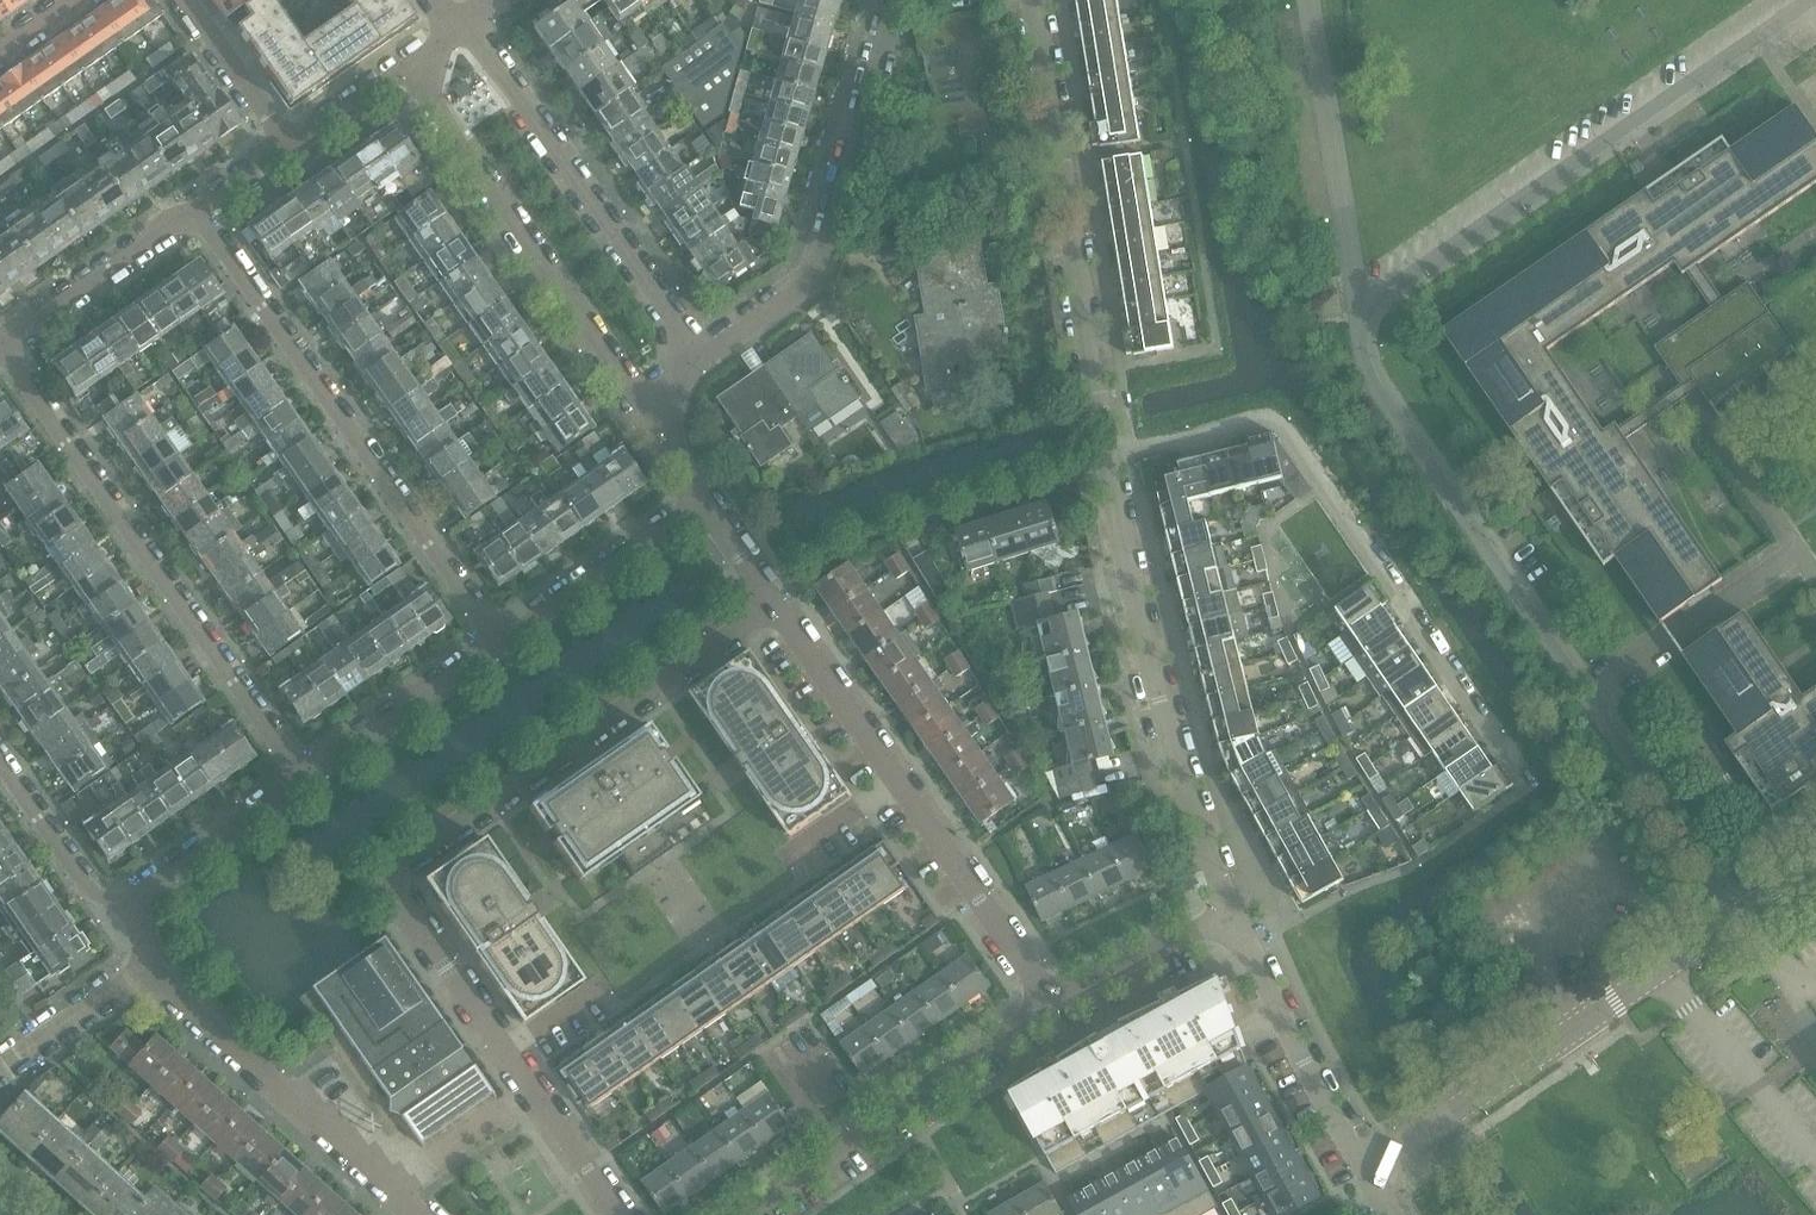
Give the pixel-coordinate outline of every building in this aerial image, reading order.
[(10,15),(30,0),(0,0),(0,1),(10,15)] [(98,11),(122,44),(142,30),(121,0),(114,0),(98,11)] [(142,30),(163,15),(153,0),(121,0),(142,30)] [(225,20),(253,0),(212,0),(225,20)] [(290,6),(269,21),(255,0),(253,0),(225,20),(228,21),(232,19),(236,29),(272,81),(270,83),(289,111),(290,110),(295,117),(420,30),(416,23),(419,21),(404,0),(285,0),(290,6)] [(569,3),(579,16),(602,0),(573,0),(569,3)] [(602,0),(618,23),(640,7),(635,0),(602,0)] [(792,18),(830,29),(836,9),(838,3),(826,0),(798,0),(792,18)] [(1081,27),(1121,20),(1118,0),(1092,0),(1077,2),(1081,27)] [(10,15),(0,1),(0,22),(10,15)] [(585,25),(583,22),(579,16),(569,3),(533,28),(548,50),(585,25)] [(98,11),(78,25),(102,58),(122,44),(98,11)] [(987,63),(980,15),(915,25),(915,27),(918,26),(922,55),(932,53),(939,100),(930,101),(934,126),(959,122),(959,123),(966,122),(965,121),(981,118),(977,94),(973,94),(969,66),(978,65),(987,63)] [(712,18),(690,33),(691,34),(696,42),(718,27),(712,18)] [(792,18),(786,40),(824,50),(830,29),(792,18)] [(1121,20),(1081,27),(1085,51),(1125,44),(1121,20)] [(736,69),(741,50),(722,24),(718,27),(696,42),(683,51),(660,67),(703,129),(722,115),(736,69)] [(78,25),(58,39),(82,73),(102,58),(78,25)] [(585,25),(548,50),(563,71),(600,46),(585,25)] [(757,54),(763,33),(751,30),(745,50),(757,54)] [(640,31),(630,38),(638,51),(649,44),(640,31)] [(691,34),(678,43),(683,51),(696,42),(691,34)] [(660,36),(651,42),(660,55),(669,48),(660,36)] [(58,39),(38,53),(62,87),(82,73),(58,39)] [(786,40),(780,60),(818,71),(824,50),(786,40)] [(169,44),(158,52),(164,61),(175,53),(169,44)] [(1085,51),(1089,75),(1129,69),(1125,44),(1085,51)] [(600,46),(563,71),(578,93),(615,67),(600,46)] [(158,52),(146,61),(152,69),(164,61),(158,52)] [(38,53),(18,68),(42,101),(62,87),(38,53)] [(743,58),(739,71),(750,74),(754,61),(743,58)] [(780,60),(774,81),(812,92),(818,71),(780,60)] [(250,139),(240,125),(198,65),(172,83),(185,101),(215,143),(215,142),(225,156),(250,139)] [(615,67),(578,93),(593,114),(630,89),(615,67)] [(0,80),(0,85),(22,115),(42,101),(18,68),(0,80)] [(1129,69),(1089,75),(1093,99),(1133,93),(1129,69)] [(739,71),(733,92),(744,95),(750,74),(739,71)] [(129,72),(118,80),(124,89),(135,81),(129,72)] [(153,77),(142,85),(148,95),(160,87),(153,77)] [(118,80),(106,89),(112,97),(124,89),(118,80)] [(774,81),(769,102),(807,112),(812,92),(774,81)] [(1,129),(22,115),(0,85),(0,127),(1,129)] [(142,85),(128,95),(135,105),(148,95),(142,85)] [(636,103),(641,99),(632,87),(630,89),(593,114),(607,134),(641,111),(636,103)] [(1137,117),(1133,93),(1093,99),(1097,123),(1137,117)] [(89,100),(78,109),(84,117),(95,109),(89,100)] [(119,101),(105,111),(111,120),(126,110),(119,101)] [(215,143),(185,101),(173,110),(169,109),(162,114),(193,158),(203,151),(206,151),(212,147),(213,144),(215,143)] [(769,102),(763,122),(801,133),(807,112),(769,102)] [(1604,566),(1616,558),(1660,623),(1723,580),(1626,440),(1700,389),(1725,426),(1808,369),(1749,283),(1723,301),(1698,265),(1815,184),(1815,135),(1796,106),(1731,150),(1723,139),(1443,331),(1604,566)] [(158,129),(145,138),(171,174),(173,172),(176,172),(181,168),(182,165),(193,158),(162,114),(156,107),(147,113),(158,129)] [(78,109),(66,117),(72,126),(84,117),(78,109)] [(641,111),(607,134),(613,142),(609,145),(618,156),(655,130),(641,111)] [(1097,123),(1090,125),(1093,147),(1100,146),(1101,148),(1141,141),(1137,117),(1097,123)] [(724,121),(715,127),(723,138),(727,122),(724,121)] [(763,122),(757,143),(795,154),(801,133),(763,122)] [(85,125),(75,132),(86,148),(96,141),(85,125)] [(378,133),(379,135),(372,141),(404,188),(411,198),(426,188),(427,187),(428,186),(429,185),(429,183),(430,181),(429,179),(429,178),(429,177),(428,176),(393,126),(391,127),(390,125),(378,133)] [(715,127),(706,134),(717,150),(719,150),(723,138),(715,127)] [(49,129),(37,137),(43,146),(55,137),(49,129)] [(655,130),(618,156),(626,168),(629,165),(635,173),(669,150),(655,130)] [(121,131),(112,138),(148,189),(158,182),(161,182),(167,178),(168,175),(171,174),(145,138),(132,146),(121,131)] [(37,137),(25,145),(31,154),(43,146),(37,137)] [(702,137),(695,142),(704,154),(711,149),(702,137)] [(112,138),(102,144),(113,160),(101,169),(126,205),(128,203),(131,203),(137,199),(138,196),(148,189),(112,138)] [(357,148),(359,150),(351,155),(391,213),(400,207),(392,196),(404,188),(372,141),(370,142),(369,140),(357,148)] [(61,142),(53,148),(58,156),(67,150),(61,142)] [(757,143),(751,164),(789,174),(795,154),(757,143)] [(53,148),(38,158),(43,166),(58,156),(53,148)] [(669,150),(635,173),(640,181),(637,184),(645,195),(682,169),(669,150)] [(718,154),(716,160),(722,172),(723,172),(730,168),(733,159),(718,154)] [(332,168),(331,169),(371,227),(391,213),(351,155),(344,160),(342,158),(331,166),(332,168)] [(1143,155),(1103,162),(1107,186),(1147,179),(1143,155)] [(0,163),(0,170),(3,174),(14,166),(8,158),(0,163)] [(126,205),(101,169),(88,178),(77,162),(68,168),(104,220),(114,213),(117,213),(123,209),(124,206),(126,205)] [(751,164),(745,184),(783,195),(789,174),(751,164)] [(69,191),(57,199),(82,236),(84,234),(87,234),(93,230),(94,227),(104,220),(68,168),(58,175),(69,191)] [(318,178),(310,183),(350,241),(371,227),(331,169),(329,170),(328,168),(316,176),(318,178)] [(682,169),(645,195),(653,207),(656,205),(662,212),(696,189),(682,169)] [(17,173),(9,179),(15,187),(23,182),(17,173)] [(1151,204),(1147,179),(1107,186),(1111,210),(1151,204)] [(0,185),(0,199),(13,190),(6,181),(0,185)] [(350,241),(310,183),(309,185),(307,183),(296,191),(297,193),(290,198),(329,256),(350,241)] [(742,195),(757,199),(751,221),(752,221),(774,227),(783,195),(745,184),(742,195)] [(723,186),(711,195),(717,203),(728,195),(729,195),(723,186)] [(696,189),(662,212),(667,220),(664,223),(672,235),(710,208),(696,189)] [(32,193),(23,199),(59,251),(69,244),(72,244),(78,240),(79,237),(82,236),(57,199),(43,209),(32,193)] [(429,194),(393,219),(409,241),(444,216),(438,207),(438,204),(434,198),(430,197),(429,194)] [(269,209),(271,211),(269,212),(309,270),(329,256),(290,198),(282,203),(281,201),(269,209)] [(23,199),(14,206),(25,222),(11,231),(36,267),(39,265),(42,265),(48,261),(49,258),(59,251),(23,199)] [(1151,204),(1111,210),(1115,234),(1155,228),(1151,204)] [(710,208),(672,235),(680,246),(684,244),(689,252),(723,228),(710,208)] [(249,223),(250,225),(248,227),(277,268),(269,273),(281,290),(309,270),(269,212),(262,217),(260,215),(249,223)] [(459,237),(457,235),(457,232),(453,226),(450,225),(444,216),(409,241),(423,262),(459,237)] [(752,221),(748,235),(750,235),(769,241),(770,241),(774,227),(752,221)] [(695,260),(691,262),(699,274),(736,247),(723,228),(689,252),(695,260)] [(1159,252),(1155,228),(1115,234),(1119,258),(1159,252)] [(381,239),(376,231),(375,230),(366,237),(365,242),(369,247),(381,239)] [(14,283),(24,276),(27,276),(33,272),(34,269),(36,267),(11,231),(0,239),(0,263),(14,283)] [(736,247),(699,274),(708,285),(711,283),(715,288),(733,276),(735,279),(745,272),(743,269),(762,256),(761,255),(766,252),(769,241),(750,235),(749,238),(736,247)] [(962,316),(965,341),(959,342),(962,362),(1009,355),(1010,357),(1007,334),(1009,334),(1009,329),(1006,330),(1001,294),(988,296),(982,257),(981,257),(978,238),(991,236),(991,235),(950,241),(960,308),(964,308),(964,306),(967,306),(969,315),(962,316)] [(459,237),(423,262),(438,283),(473,258),(467,249),(467,246),(463,240),(460,239),(459,237)] [(931,332),(918,334),(919,336),(921,335),(930,391),(932,391),(931,388),(953,384),(952,376),(950,364),(962,362),(959,342),(965,341),(962,316),(969,315),(967,306),(964,306),(964,308),(960,308),(950,241),(915,247),(915,248),(918,247),(929,314),(928,314),(931,332)] [(354,245),(347,250),(355,261),(367,252),(362,245),(354,245)] [(1163,276),(1159,252),(1119,258),(1123,283),(1163,276)] [(386,256),(379,261),(386,272),(393,267),(386,256)] [(487,277),(487,274),(483,268),(480,267),(473,258),(438,283),(453,304),(488,279),(487,277)] [(177,277),(200,311),(212,302),(215,307),(224,301),(198,262),(193,266),(189,265),(182,270),(181,274),(177,277)] [(304,291),(302,292),(310,304),(343,281),(330,262),(299,283),(304,291)] [(3,293),(4,290),(14,283),(0,263),(0,295),(3,293)] [(1163,276),(1123,283),(1126,307),(1167,300),(1163,276)] [(164,286),(156,291),(179,325),(200,311),(177,277),(174,279),(171,279),(165,283),(164,286)] [(403,277),(394,283),(400,292),(408,304),(415,299),(417,298),(403,277)] [(497,292),(497,288),(493,282),(489,281),(488,279),(453,304),(468,325),(503,301),(497,292)] [(343,281),(310,304),(318,315),(320,313),(325,320),(355,299),(343,281)] [(143,300),(136,306),(159,339),(179,325),(156,291),(154,293),(150,293),(144,297),(143,300)] [(325,320),(330,327),(328,328),(335,340),(368,317),(355,299),(325,320)] [(415,299),(408,304),(415,313),(422,308),(415,299)] [(1171,325),(1167,300),(1126,307),(1130,331),(1171,325)] [(511,312),(512,309),(508,303),(504,302),(503,301),(468,325),(482,346),(518,322),(511,312)] [(834,304),(825,311),(833,323),(843,317),(834,304)] [(117,318),(115,320),(138,354),(159,339),(136,306),(128,311),(124,311),(119,315),(117,318)] [(410,315),(387,331),(392,339),(415,322),(410,315)] [(368,317),(335,340),(343,351),(345,349),(350,356),(380,335),(394,325),(388,316),(374,326),(368,317)] [(224,318),(212,327),(217,335),(230,326),(224,318)] [(432,319),(423,325),(438,346),(447,340),(432,319)] [(102,329),(94,334),(118,368),(126,380),(135,373),(127,361),(138,354),(115,320),(112,322),(109,322),(103,326),(102,329)] [(518,322),(482,346),(497,367),(532,343),(531,341),(531,337),(527,331),(524,330),(518,322)] [(1130,331),(1123,332),(1127,355),(1134,354),(1134,356),(1175,349),(1171,325),(1130,331)] [(233,330),(202,351),(190,359),(197,369),(209,361),(215,370),(248,347),(240,336),(238,337),(233,330)] [(196,331),(188,337),(197,349),(205,343),(196,331)] [(76,347),(74,349),(97,382),(118,368),(94,334),(87,340),(83,340),(78,344),(76,347)] [(350,356),(355,363),(353,364),(360,375),(393,353),(380,335),(350,356)] [(766,367),(799,416),(818,403),(830,420),(859,399),(849,384),(850,383),(847,379),(846,380),(840,371),(838,372),(812,335),(766,367)] [(447,340),(438,346),(444,354),(446,358),(451,366),(452,367),(462,361),(447,340)] [(532,343),(497,367),(512,388),(547,364),(541,355),(541,351),(537,346),(534,345),(532,343)] [(393,353),(360,375),(368,387),(370,385),(375,392),(406,371),(435,350),(431,345),(413,357),(411,353),(399,361),(393,353)] [(258,366),(254,359),(255,358),(248,347),(215,370),(228,388),(258,366)] [(58,360),(53,364),(79,402),(89,395),(85,391),(97,382),(74,349),(70,352),(65,351),(58,356),(58,360)] [(169,353),(157,361),(165,372),(169,368),(172,372),(179,367),(169,353)] [(447,368),(451,366),(446,358),(426,372),(431,380),(447,368)] [(462,361),(452,367),(467,388),(476,382),(462,361)] [(547,364),(512,388),(527,410),(562,385),(560,383),(561,379),(557,374),(553,373),(547,364)] [(258,366),(228,388),(216,396),(222,404),(234,396),(240,405),(273,383),(265,372),(263,373),(258,366)] [(749,447),(748,448),(751,452),(753,451),(763,466),(792,446),(780,429),(799,416),(766,367),(720,399),(745,436),(743,438),(749,447)] [(435,385),(451,374),(447,368),(431,380),(435,385)] [(406,371),(375,392),(376,394),(374,395),(381,405),(383,403),(388,410),(418,389),(406,371)] [(168,375),(158,382),(163,389),(173,382),(168,375)] [(905,381),(892,389),(908,413),(921,404),(905,381)] [(279,395),(281,394),(273,383),(240,405),(253,424),(283,402),(279,395)] [(562,385),(527,410),(541,431),(577,406),(570,397),(571,394),(567,388),(563,387),(562,385)] [(211,388),(194,399),(199,407),(216,396),(211,388)] [(392,417),(390,418),(398,430),(431,407),(418,389),(388,410),(392,417)] [(481,392),(473,398),(482,410),(489,404),(481,392)] [(104,419),(109,428),(107,429),(116,441),(151,417),(137,396),(104,419)] [(108,398),(99,404),(105,413),(115,407),(108,398)] [(4,447),(17,438),(20,444),(29,437),(2,399),(0,400),(0,441),(4,447)] [(283,402),(253,424),(241,432),(248,442),(260,434),(265,441),(298,418),(290,408),(288,409),(283,402)] [(465,410),(460,413),(464,420),(477,411),(472,404),(465,410)] [(489,404),(482,410),(497,431),(504,425),(489,404)] [(190,406),(178,414),(184,423),(196,415),(190,406)] [(431,407),(398,430),(406,441),(408,439),(413,446),(443,425),(456,416),(449,406),(436,415),(431,407)] [(577,406),(541,431),(557,452),(592,428),(590,425),(590,422),(586,416),(583,415),(577,406)] [(151,417),(116,441),(124,453),(126,452),(132,459),(165,436),(151,417)] [(298,418),(265,441),(272,452),(261,460),(266,468),(278,460),(309,438),(304,431),(306,430),(298,418)] [(231,439),(218,421),(210,427),(222,445),(231,439)] [(413,446),(417,453),(416,454),(423,465),(456,442),(443,425),(413,446)] [(504,425),(497,431),(511,452),(519,446),(504,425)] [(492,432),(482,440),(487,447),(490,446),(497,440),(492,432)] [(599,440),(593,432),(581,440),(587,449),(599,440)] [(1250,445),(1259,485),(1284,479),(1272,432),(1248,438),(1250,445)] [(165,436),(132,459),(137,467),(135,468),(143,480),(179,456),(165,436)] [(316,450),(318,448),(312,439),(310,440),(309,438),(278,460),(284,468),(272,476),(279,486),(291,478),(321,456),(316,450)] [(510,458),(497,440),(490,446),(502,464),(510,458)] [(456,442),(423,465),(431,476),(433,475),(438,482),(468,461),(456,442)] [(1250,445),(1226,451),(1236,491),(1259,485),(1250,445)] [(218,446),(204,455),(210,463),(223,454),(218,446)] [(593,457),(599,466),(622,499),(627,496),(631,497),(638,492),(638,488),(643,485),(617,446),(608,453),(605,448),(593,457)] [(1226,451),(1202,457),(1212,496),(1236,491),(1226,451)] [(179,456),(143,480),(152,492),(154,491),(159,498),(192,475),(179,456)] [(321,456),(291,478),(303,496),(336,473),(328,462),(326,463),(321,456)] [(552,456),(539,465),(548,477),(561,468),(555,460),(552,456)] [(20,457),(14,462),(21,471),(27,467),(20,457)] [(1202,457),(1177,463),(1180,475),(1166,478),(1170,492),(1158,495),(1167,531),(1195,524),(1189,502),(1212,496),(1202,457)] [(438,482),(443,489),(441,490),(448,501),(481,479),(468,461),(438,482)] [(37,466),(4,489),(18,509),(53,485),(45,473),(43,474),(37,466)] [(538,466),(530,472),(533,475),(535,479),(543,473),(538,466)] [(599,466),(578,480),(602,514),(610,508),(613,509),(619,504),(620,501),(622,499),(599,466)] [(0,471),(0,485),(9,479),(2,470),(0,471)] [(336,473),(303,496),(316,514),(346,492),(342,485),(343,484),(336,473)] [(1300,473),(1287,482),(1299,498),(1311,490),(1300,473)] [(164,506),(162,507),(171,519),(206,495),(192,475),(159,498),(164,506)] [(481,479),(448,501),(456,513),(458,511),(463,519),(494,497),(481,479)] [(578,480),(558,495),(581,528),(584,526),(587,527),(593,523),(594,519),(602,514),(578,480)] [(520,484),(511,490),(517,498),(526,493),(520,484)] [(53,485),(18,509),(32,529),(65,506),(60,498),(62,497),(53,485)] [(346,492),(316,514),(328,532),(361,509),(353,498),(351,499),(346,492)] [(269,493),(260,499),(273,517),(280,511),(282,511),(269,493)] [(206,495),(171,519),(179,532),(181,530),(186,538),(220,515),(231,506),(226,499),(215,507),(206,495)] [(558,495),(537,509),(561,543),(568,537),(572,537),(578,533),(579,530),(581,528),(558,495)] [(500,499),(490,505),(507,530),(496,538),(520,571),(522,570),(525,570),(531,566),(532,562),(540,557),(517,523),(500,499)] [(1018,512),(1030,553),(1062,543),(1058,530),(1056,525),(1049,502),(1018,512)] [(1265,505),(1250,509),(1261,521),(1268,519),(1265,505)] [(65,506),(32,529),(45,549),(81,524),(72,512),(70,513),(65,506)] [(361,509),(328,532),(321,537),(334,555),(341,550),(371,528),(367,521),(369,520),(361,509)] [(537,509),(517,523),(540,557),(543,555),(546,555),(552,551),(553,548),(561,543),(537,509)] [(1250,509),(1241,523),(1257,528),(1261,521),(1250,509)] [(1018,512),(987,522),(1000,562),(1030,553),(1018,512)] [(479,513),(467,522),(473,531),(486,523),(479,513)] [(186,538),(191,545),(189,546),(198,559),(233,534),(220,515),(186,538)] [(987,522),(956,531),(968,572),(1000,562),(987,522)] [(1195,524),(1167,531),(1173,556),(1213,546),(1207,522),(1195,524)] [(288,523),(280,528),(285,535),(293,530),(288,523)] [(1257,528),(1241,523),(1245,538),(1259,535),(1257,528)] [(3,549),(13,542),(0,524),(0,546),(3,549)] [(87,537),(89,536),(81,524),(45,549),(59,568),(92,545),(87,537)] [(293,530),(285,535),(292,545),(304,536),(297,527),(293,530)] [(371,528),(341,550),(353,568),(386,545),(378,534),(376,535),(371,528)] [(233,534),(198,559),(206,571),(208,569),(213,577),(247,553),(233,534)] [(481,541),(472,548),(498,586),(503,583),(507,583),(514,578),(515,574),(520,571),(496,538),(484,546),(481,541)] [(1213,546),(1173,556),(1179,580),(1228,567),(1222,544),(1213,546)] [(92,545),(59,568),(73,588),(108,563),(99,551),(97,552),(92,545)] [(392,557),(394,556),(386,545),(353,568),(344,575),(357,593),(366,586),(397,565),(392,557)] [(1262,546),(1252,549),(1255,561),(1265,558),(1262,546)] [(306,547),(298,553),(310,571),(319,565),(306,547)] [(927,552),(913,560),(939,601),(952,592),(927,552)] [(219,584),(217,586),(225,598),(261,573),(247,553),(213,577),(219,584)] [(886,562),(891,571),(904,563),(899,554),(886,562)] [(1265,558),(1255,561),(1258,573),(1268,570),(1265,558)] [(108,563),(73,588),(86,607),(120,584),(114,577),(116,575),(108,563)] [(904,563),(891,571),(897,580),(910,572),(904,563)] [(319,565),(310,571),(323,589),(331,583),(319,565)] [(819,588),(835,610),(865,589),(849,567),(851,566),(850,565),(817,588),(818,589),(819,588)] [(1228,567),(1179,580),(1185,603),(1234,591),(1228,567)] [(399,569),(386,578),(391,584),(393,587),(406,578),(399,569)] [(299,585),(310,577),(305,571),(295,578),(299,585)] [(261,573),(225,598),(234,610),(236,608),(241,616),(274,593),(261,573)] [(386,578),(370,589),(375,596),(391,584),(386,578)] [(1049,594),(1057,592),(1054,578),(1040,581),(1044,596),(1049,594)] [(1040,581),(1026,585),(1030,599),(1044,596),(1040,581)] [(331,583),(323,589),(328,597),(337,591),(332,583),(331,583)] [(397,593),(404,602),(427,636),(432,633),(436,634),(443,629),(443,625),(448,621),(421,583),(413,589),(410,584),(397,593)] [(1375,583),(1336,610),(1350,631),(1384,608),(1384,607),(1389,603),(1375,583)] [(120,584),(86,607),(100,627),(135,602),(129,594),(127,595),(120,584)] [(867,589),(866,588),(865,589),(835,610),(833,611),(834,612),(836,611),(851,634),(850,635),(883,612),(881,613),(866,590),(867,589)] [(1234,591),(1185,603),(1191,627),(1240,614),(1234,591)] [(366,592),(359,597),(370,613),(377,608),(366,592)] [(246,623),(244,625),(252,637),(288,612),(274,593),(241,616),(246,623)] [(1274,593),(1264,596),(1267,608),(1277,605),(1274,593)] [(1083,631),(1079,615),(1056,621),(1049,594),(1044,596),(1030,599),(1012,603),(1018,630),(1040,625),(1049,661),(1088,651),(1087,647),(1091,645),(1083,631)] [(34,602),(21,610),(28,619),(29,618),(40,611),(34,602)] [(142,616),(144,614),(135,602),(100,627),(114,646),(147,623),(142,616)] [(404,602),(383,617),(407,650),(415,645),(418,645),(424,641),(425,638),(427,636),(404,602)] [(929,603),(916,611),(921,620),(934,612),(929,603)] [(1277,605),(1267,608),(1269,620),(1280,618),(1277,605)] [(1350,631),(1340,638),(1354,658),(1398,628),(1384,608),(1350,631)] [(40,611),(29,618),(35,627),(48,618),(47,617),(44,612),(40,611)] [(56,611),(47,617),(48,618),(55,629),(64,623),(56,611)] [(288,612),(252,637),(261,649),(263,648),(269,656),(302,632),(288,612)] [(852,635),(868,657),(866,658),(899,635),(898,636),(882,614),(883,613),(883,612),(850,635),(851,636),(852,635)] [(940,620),(934,612),(921,620),(927,628),(940,620)] [(1803,698),(1745,612),(1682,655),(1737,735),(1725,743),(1772,811),(1815,781),(1815,689),(1803,698)] [(1240,614),(1191,627),(1197,650),(1236,640),(1246,638),(1240,614)] [(11,631),(0,616),(0,639),(11,631)] [(383,617),(363,631),(386,665),(389,663),(392,663),(398,659),(399,656),(407,650),(383,617)] [(64,623),(55,629),(66,644),(67,645),(69,648),(71,647),(77,642),(64,623)] [(147,623),(114,646),(127,666),(163,641),(154,629),(152,631),(147,623)] [(1398,628),(1354,658),(1368,678),(1411,648),(1398,628)] [(0,639),(0,668),(24,651),(11,631),(0,639)] [(363,631),(342,646),(366,679),(374,674),(377,674),(383,670),(384,667),(386,665),(363,631)] [(1304,632),(1295,636),(1300,648),(1309,644),(1304,632)] [(898,637),(900,636),(899,635),(866,658),(867,659),(868,658),(884,681),(883,682),(916,659),(915,659),(914,660),(898,637)] [(1288,638),(1278,643),(1284,654),(1293,649),(1288,638)] [(1236,640),(1197,650),(1203,674),(1242,664),(1236,640)] [(174,662),(169,655),(171,653),(163,641),(127,666),(141,685),(174,662)] [(342,646),(322,660),(345,694),(348,692),(351,692),(357,688),(358,685),(366,679),(342,646)] [(1411,648),(1368,678),(1382,698),(1383,697),(1425,668),(1411,648)] [(1293,649),(1284,654),(1289,665),(1298,661),(1293,649)] [(3,695),(38,670),(24,651),(0,668),(0,691),(3,695)] [(946,659),(952,668),(965,660),(959,651),(946,659)] [(1088,651),(1049,661),(1058,695),(1097,686),(1096,682),(1099,680),(1091,665),(1088,651)] [(753,652),(692,695),(791,837),(852,794),(753,652)] [(885,682),(900,704),(899,705),(899,706),(932,683),(932,682),(930,683),(915,661),(916,660),(916,659),(883,682),(883,683),(885,682)] [(322,660),(301,674),(324,708),(327,706),(331,706),(336,702),(337,699),(345,694),(322,660)] [(965,660),(952,668),(957,677),(970,669),(965,660)] [(174,662),(141,685),(155,705),(190,680),(181,668),(179,670),(174,662)] [(1242,664),(1203,674),(1208,697),(1248,688),(1242,664)] [(1001,666),(987,669),(989,676),(1002,672),(1001,666)] [(1320,666),(1310,671),(1316,682),(1325,678),(1320,666)] [(1425,668),(1383,697),(1397,717),(1439,688),(1425,668)] [(80,669),(68,678),(73,686),(86,677),(80,669)] [(38,670),(3,695),(11,707),(13,706),(18,713),(52,690),(38,670)] [(1002,672),(989,676),(991,684),(1004,681),(1002,672)] [(286,678),(277,684),(304,723),(309,719),(313,720),(320,715),(320,711),(324,708),(301,674),(289,683),(286,678)] [(1325,678),(1316,682),(1321,693),(1330,689),(1325,678)] [(190,680),(155,705),(169,725),(202,702),(196,694),(198,693),(190,680)] [(24,720),(22,722),(30,734),(65,709),(58,698),(67,692),(61,683),(52,690),(18,713),(24,720)] [(947,706),(931,684),(932,683),(899,706),(900,706),(901,705),(907,714),(917,727),(915,728),(916,729),(949,706),(948,706),(947,706)] [(1309,683),(1299,688),(1304,699),(1314,695),(1309,683)] [(1105,718),(1108,714),(1101,702),(1097,686),(1058,695),(1066,730),(1105,720),(1105,718)] [(1248,688),(1208,697),(1214,721),(1254,712),(1248,688)] [(1439,688),(1397,717),(1411,737),(1453,709),(1439,688)] [(94,689),(85,695),(95,708),(103,702),(94,689)] [(1314,695),(1304,699),(1310,710),(1319,706),(1314,695)] [(121,699),(112,706),(126,725),(135,719),(121,699)] [(1021,699),(1007,701),(1009,708),(1022,704),(1021,699)] [(989,700),(976,708),(982,717),(995,709),(989,700)] [(1022,704),(1009,708),(1010,716),(1024,714),(1022,704)] [(203,706),(191,715),(197,722),(210,713),(206,708),(205,708),(203,706)] [(948,708),(949,707),(949,706),(916,729),(916,730),(918,729),(927,742),(933,751),(932,752),(932,753),(965,730),(965,729),(963,730),(948,708)] [(65,709),(30,734),(39,746),(41,745),(46,752),(85,724),(88,723),(82,714),(73,720),(65,709)] [(995,709),(982,717),(987,726),(1000,718),(995,709)] [(1453,709),(1411,737),(1425,757),(1433,752),(1467,729),(1453,709)] [(1341,710),(1332,715),(1338,726),(1347,721),(1341,710)] [(1254,712),(1214,721),(1220,745),(1259,733),(1254,712)] [(1325,716),(1316,721),(1322,732),(1331,728),(1325,716)] [(221,731),(209,739),(232,773),(236,770),(240,770),(247,765),(248,761),(253,758),(226,720),(217,726),(221,731)] [(1075,765),(1053,771),(1060,798),(1097,789),(1090,761),(1114,756),(1113,753),(1116,749),(1109,737),(1105,720),(1066,730),(1075,765)] [(1347,721),(1338,726),(1344,737),(1353,732),(1347,721)] [(51,759),(49,761),(57,773),(92,748),(99,744),(85,724),(46,752),(51,759)] [(674,847),(712,821),(697,799),(698,798),(672,761),(668,764),(661,754),(665,751),(647,726),(529,808),(546,833),(550,831),(557,841),(553,843),(579,881),(580,880),(595,902),(633,876),(633,877),(674,848),(674,847)] [(1331,728),(1322,732),(1328,743),(1337,738),(1331,728)] [(1467,729),(1433,752),(1447,772),(1480,749),(1467,729)] [(965,730),(932,753),(934,752),(940,761),(949,774),(948,775),(949,776),(982,753),(981,752),(980,753),(964,731),(965,730)] [(1259,733),(1220,745),(1232,775),(1268,756),(1259,733)] [(156,734),(148,739),(151,743),(154,748),(162,742),(156,734)] [(129,738),(119,746),(125,755),(133,750),(134,746),(129,738)] [(209,739),(188,754),(212,787),(220,781),(223,782),(229,778),(230,774),(232,773),(209,739)] [(92,748),(57,773),(66,785),(68,784),(73,792),(107,768),(92,748)] [(1019,749),(1006,757),(1012,766),(1025,758),(1019,749)] [(1447,772),(1437,779),(1450,799),(1460,792),(1494,769),(1480,749),(1447,772)] [(1268,756),(1232,775),(1244,796),(1288,772),(1276,751),(1268,756)] [(950,775),(966,798),(964,799),(965,800),(967,799),(997,778),(998,777),(997,776),(996,777),(980,754),(982,754),(982,753),(949,776),(950,775)] [(188,754),(168,768),(191,801),(194,800),(197,800),(203,796),(204,792),(212,787),(188,754)] [(1345,754),(1336,759),(1343,770),(1351,764),(1345,754)] [(1366,754),(1357,759),(1364,770),(1372,764),(1366,754)] [(1030,766),(1025,758),(1012,766),(1017,774),(1030,766)] [(1351,764),(1343,770),(1349,780),(1358,775),(1351,764)] [(1372,764),(1364,770),(1370,781),(1379,775),(1372,764)] [(1494,769),(1460,792),(1475,813),(1514,786),(1500,765),(1494,769)] [(168,768),(147,782),(170,816),(178,810),(182,810),(188,806),(189,803),(191,801),(168,768)] [(1288,772),(1244,796),(1255,818),(1300,793),(1288,772)] [(982,821),(981,822),(982,824),(1014,801),(1014,799),(1012,800),(997,778),(967,799),(982,821)] [(147,782),(127,797),(150,830),(152,828),(156,829),(162,824),(163,821),(170,816),(147,782)] [(1300,793),(1255,818),(1267,839),(1303,819),(1303,820),(1309,816),(1312,815),(1300,793)] [(1370,794),(1362,800),(1368,811),(1377,805),(1370,794)] [(1391,795),(1382,800),(1389,811),(1398,805),(1391,795)] [(127,797),(106,811),(129,844),(132,843),(135,843),(141,839),(142,835),(150,830),(127,797)] [(71,799),(61,806),(75,826),(82,821),(84,819),(71,799)] [(1377,805),(1368,811),(1375,821),(1384,816),(1377,805)] [(1398,805),(1389,811),(1396,821),(1405,816),(1398,805)] [(84,819),(82,821),(108,859),(114,856),(117,856),(124,851),(125,848),(129,844),(106,811),(94,819),(91,814),(84,819)] [(1303,819),(1267,839),(1279,860),(1321,837),(1309,816),(1303,820),(1303,819)] [(1390,827),(1377,834),(1384,846),(1397,839),(1390,827)] [(0,833),(0,860),(14,850),(10,843),(10,840),(6,834),(3,834),(2,832),(0,833)] [(1140,834),(1111,847),(1128,881),(1156,868),(1140,834)] [(1321,837),(1279,860),(1291,881),(1332,858),(1321,837)] [(484,839),(423,882),(522,1024),(583,982),(484,839)] [(1424,840),(1412,848),(1419,858),(1431,850),(1424,840)] [(892,870),(900,864),(885,841),(853,863),(883,906),(907,890),(892,870)] [(1111,847),(1083,861),(1099,894),(1128,881),(1111,847)] [(0,860),(0,886),(26,867),(25,866),(26,862),(22,857),(19,856),(14,850),(0,860)] [(1332,858),(1291,881),(1303,904),(1329,889),(1345,881),(1332,858)] [(1083,861),(1055,874),(1071,908),(1099,894),(1083,861)] [(853,863),(831,879),(861,921),(883,906),(853,863)] [(35,875),(31,869),(28,869),(26,867),(0,886),(0,912),(39,885),(34,879),(35,875)] [(1055,874),(1026,888),(1042,921),(1071,908),(1055,874)] [(831,879),(809,894),(838,937),(861,921),(831,879)] [(68,927),(72,924),(65,914),(61,916),(47,896),(51,894),(44,883),(40,886),(39,885),(0,912),(30,955),(19,963),(35,986),(57,970),(59,974),(69,967),(67,963),(85,951),(84,948),(88,946),(81,935),(77,938),(68,927)] [(809,894),(787,910),(816,952),(838,937),(809,894)] [(787,910),(764,925),(794,968),(816,952),(787,910)] [(935,914),(922,922),(928,931),(941,922),(935,914)] [(764,925),(742,941),(772,984),(772,983),(779,993),(801,978),(794,968),(764,925)] [(936,935),(922,944),(930,955),(944,946),(936,935)] [(384,937),(311,988),(389,1099),(391,1098),(403,1115),(401,1116),(420,1144),(493,1093),(474,1066),(473,1067),(461,1050),(462,1049),(384,937)] [(742,941),(720,956),(749,999),(772,984),(742,941)] [(881,951),(887,960),(899,951),(893,943),(881,951)] [(881,951),(870,959),(876,968),(887,960),(881,951)] [(969,955),(944,973),(965,1004),(991,986),(969,955)] [(720,956),(697,972),(727,1015),(749,999),(720,956)] [(0,976),(0,987),(11,1002),(35,986),(19,963),(6,972),(0,976)] [(890,969),(876,979),(883,989),(897,979),(890,969)] [(697,972),(675,987),(705,1030),(727,1015),(697,972)] [(944,973),(918,991),(940,1022),(965,1004),(944,973)] [(837,982),(843,991),(854,982),(848,974),(837,982)] [(1217,977),(1179,995),(1180,996),(1162,1004),(1162,1003),(1127,1019),(1128,1022),(1129,1021),(1133,1029),(1096,1049),(1092,1042),(1091,1039),(1058,1060),(1059,1061),(1043,1071),(1042,1070),(1011,1090),(1013,1094),(1021,1109),(1057,1174),(1172,1111),(1206,1092),(1249,1068),(1248,1068),(1224,997),(1219,981),(1217,977)] [(837,982),(825,990),(831,999),(843,991),(837,982)] [(675,987),(653,1003),(682,1046),(705,1030),(675,987)] [(918,991),(893,1009),(914,1039),(940,1022),(918,991)] [(653,1003),(630,1018),(660,1061),(682,1046),(653,1003)] [(804,1005),(792,1013),(798,1022),(810,1013),(804,1005)] [(829,1009),(820,1015),(836,1037),(844,1031),(829,1009)] [(893,1009),(867,1027),(889,1057),(914,1039),(893,1009)] [(786,1017),(780,1021),(786,1030),(798,1022),(792,1013),(786,1017)] [(630,1018),(608,1034),(638,1077),(660,1061),(630,1018)] [(867,1027),(841,1045),(863,1076),(889,1057),(867,1027)] [(126,1032),(111,1049),(129,1066),(145,1048),(126,1032)] [(608,1034),(586,1049),(615,1092),(638,1077),(608,1034)] [(747,1044),(753,1053),(765,1044),(759,1036),(747,1044)] [(129,1066),(128,1067),(129,1068),(130,1067),(151,1085),(175,1057),(155,1040),(157,1038),(155,1037),(145,1048),(129,1066)] [(747,1044),(736,1052),(742,1061),(753,1053),(747,1044)] [(586,1049),(555,1071),(570,1093),(578,1088),(592,1108),(615,1092),(586,1049)] [(197,1077),(176,1058),(177,1057),(176,1056),(175,1057),(151,1085),(172,1104),(197,1077)] [(715,1067),(703,1075),(709,1084),(721,1075),(715,1067)] [(1261,1091),(1249,1068),(1206,1092),(1219,1114),(1261,1091)] [(172,1104),(194,1123),(219,1095),(219,1094),(218,1096),(198,1077),(199,1076),(198,1075),(197,1077),(172,1104)] [(703,1075),(691,1083),(697,1092),(709,1084),(703,1075)] [(40,1078),(29,1090),(38,1097),(48,1085),(40,1078)] [(715,1090),(703,1098),(710,1108),(722,1100),(715,1090)] [(1230,1134),(1272,1111),(1261,1091),(1219,1114),(1230,1134)] [(26,1153),(24,1156),(25,1156),(54,1124),(25,1097),(26,1095),(25,1094),(0,1122),(0,1130),(26,1153)] [(771,1094),(746,1111),(767,1142),(793,1124),(771,1094)] [(219,1095),(194,1123),(215,1142),(241,1114),(240,1113),(239,1115),(219,1096),(220,1095),(219,1095)] [(658,1106),(664,1115),(676,1106),(670,1098),(658,1106)] [(115,1110),(122,1117),(133,1105),(125,1099),(115,1110)] [(133,1105),(122,1117),(131,1124),(141,1113),(133,1105)] [(658,1106),(647,1114),(653,1123),(664,1115),(658,1106)] [(746,1111),(720,1129),(741,1160),(767,1142),(746,1111)] [(1242,1156),(1284,1132),(1272,1111),(1230,1134),(1242,1156)] [(215,1142),(237,1162),(262,1133),(262,1132),(261,1134),(240,1116),(241,1114),(215,1142)] [(1186,1114),(1176,1119),(1184,1132),(1193,1127),(1186,1114)] [(56,1180),(54,1182),(55,1183),(84,1150),(54,1124),(25,1156),(25,1157),(27,1155),(56,1180)] [(93,1125),(82,1137),(90,1144),(101,1132),(93,1125)] [(664,1126),(653,1134),(659,1142),(670,1134),(665,1126),(664,1126)] [(1200,1141),(1193,1127),(1184,1132),(1191,1146),(1200,1141)] [(720,1129),(694,1147),(716,1178),(741,1160),(720,1129)] [(101,1132),(90,1144),(98,1151),(109,1139),(101,1132)] [(1254,1177),(1296,1154),(1284,1132),(1242,1156),(1254,1177)] [(262,1133),(237,1162),(258,1181),(284,1152),(283,1151),(282,1153),(262,1135),(263,1133),(262,1133)] [(617,1135),(605,1143),(611,1152),(623,1143),(617,1135)] [(158,1148),(165,1155),(175,1144),(168,1137),(158,1148)] [(1179,1139),(1157,1152),(1192,1214),(1201,1214),(1216,1207),(1179,1139)] [(175,1144),(165,1155),(173,1162),(183,1151),(175,1144)] [(694,1147),(669,1165),(690,1195),(716,1178),(694,1147)] [(84,1150),(55,1183),(57,1181),(86,1207),(84,1209),(85,1210),(114,1177),(84,1150)] [(284,1152),(258,1181),(279,1200),(305,1171),(304,1171),(303,1172),(283,1154),(284,1152)] [(1157,1152),(1136,1163),(1164,1214),(1192,1214),(1157,1152)] [(1307,1175),(1296,1154),(1254,1177),(1265,1198),(1307,1175)] [(1209,1157),(1200,1162),(1207,1175),(1216,1170),(1209,1157)] [(1136,1163),(1114,1175),(1136,1214),(1164,1214),(1136,1163)] [(669,1165),(643,1183),(664,1213),(690,1195),(669,1165)] [(1223,1183),(1216,1170),(1207,1175),(1214,1188),(1223,1183)] [(296,1214),(305,1214),(325,1192),(327,1190),(326,1190),(325,1191),(304,1173),(305,1171),(279,1200),(296,1214)] [(200,1186),(208,1193),(218,1182),(210,1175),(200,1186)] [(1114,1175),(1093,1187),(1108,1214),(1136,1214),(1114,1175)] [(1307,1175),(1265,1198),(1275,1214),(1288,1214),(1320,1197),(1307,1175)] [(137,1213),(139,1214),(166,1214),(177,1203),(160,1188),(149,1199),(146,1196),(141,1201),(114,1177),(85,1210),(87,1208),(95,1214),(135,1214),(137,1213)] [(218,1182),(208,1193),(216,1200),(226,1189),(218,1182)] [(1017,1200),(1026,1214),(1063,1214),(1064,1214),(1046,1183),(1017,1200)] [(1093,1187),(1071,1199),(1079,1214),(1108,1214),(1093,1187)] [(347,1211),(348,1209),(347,1209),(346,1210),(325,1192),(305,1214),(343,1214),(347,1211)] [(1223,1204),(1229,1214),(1234,1214),(1239,1212),(1232,1199),(1223,1204)] [(990,1214),(1026,1214),(1017,1200),(990,1214)] [(177,1203),(166,1214),(190,1214),(177,1203)]
